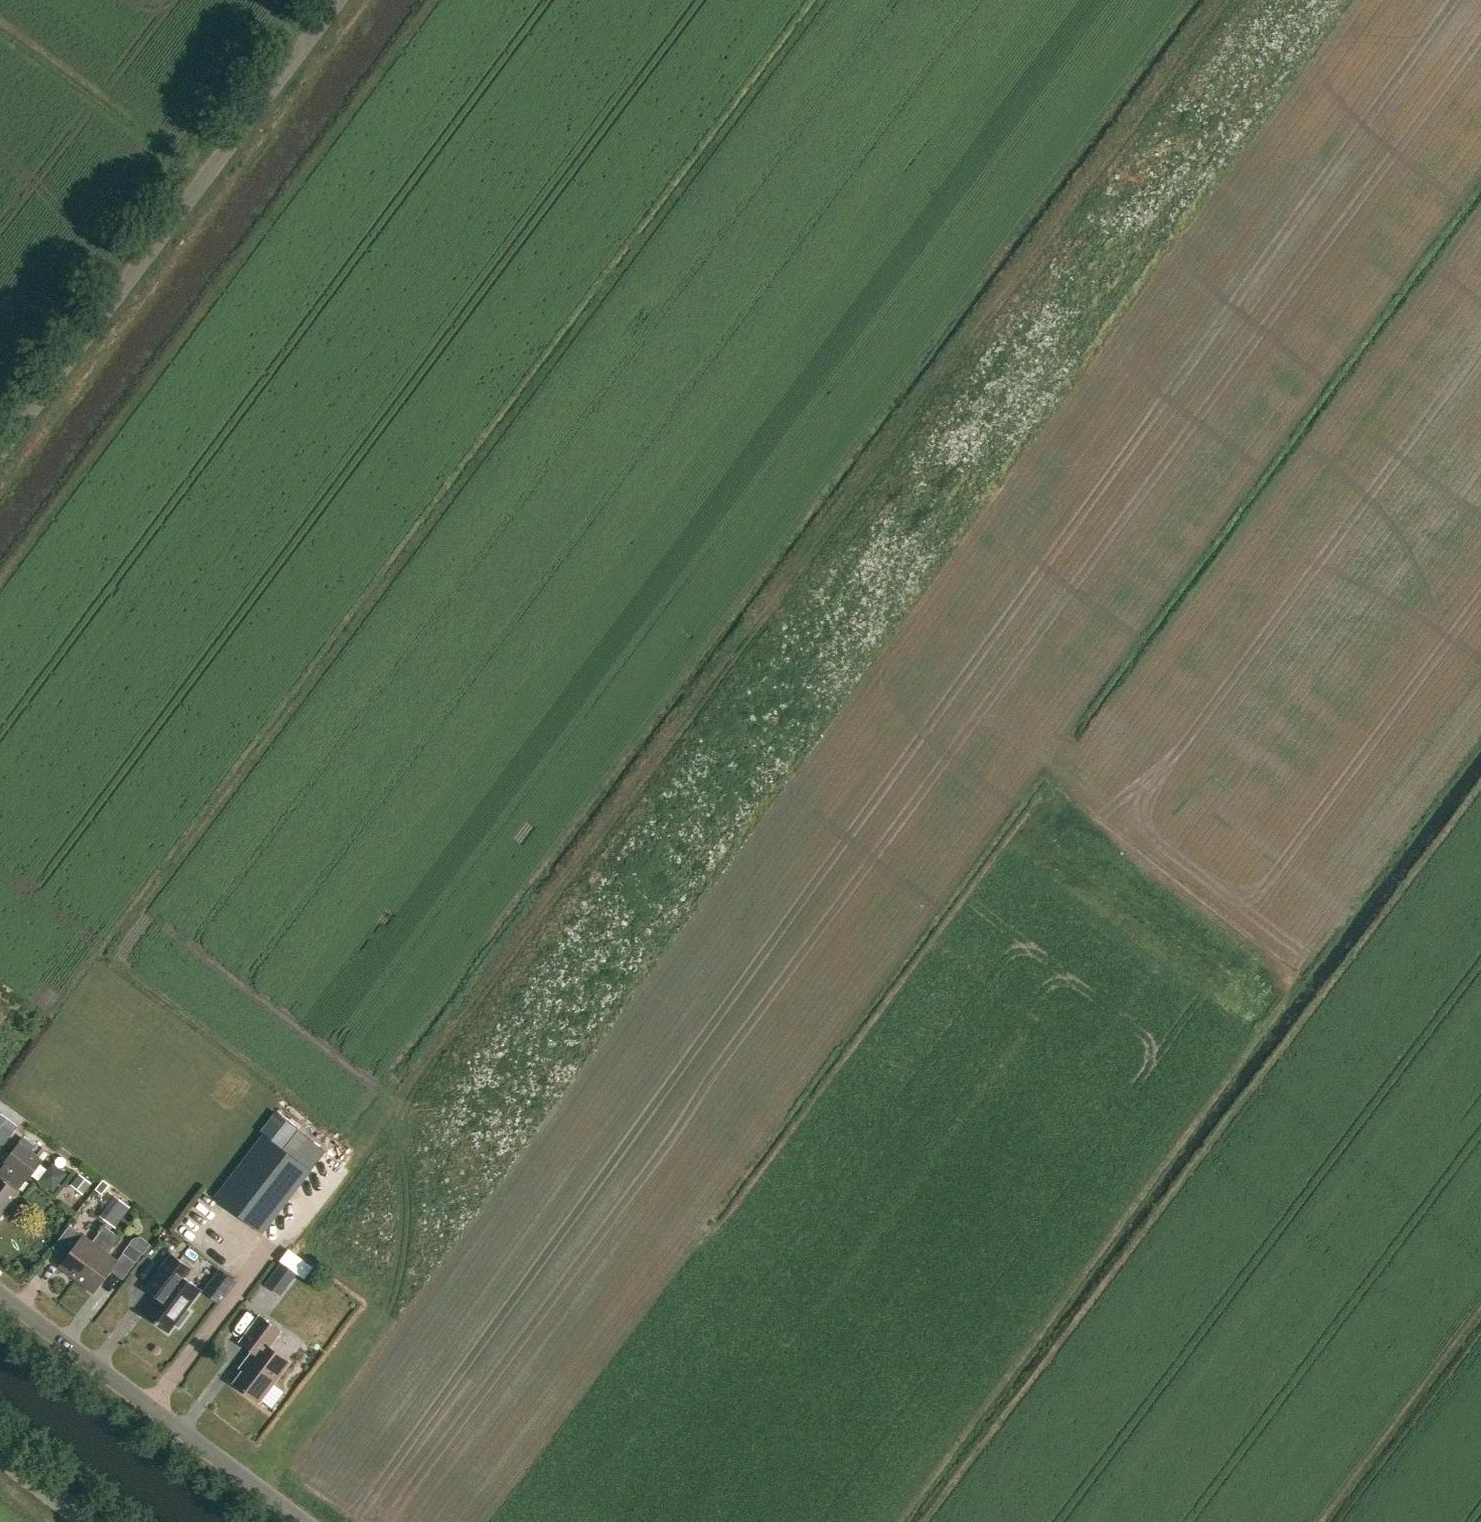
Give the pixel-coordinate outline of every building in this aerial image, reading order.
[(263,1134),(282,1148),(297,1129),(276,1112),(261,1132),(263,1134)] [(16,1127),(0,1115),(0,1149),(16,1127)] [(261,1133),(212,1196),(261,1234),(310,1171),(261,1133)] [(18,1191),(16,1190),(26,1177),(28,1178),(42,1159),(20,1141),(5,1161),(7,1163),(0,1172),(0,1215),(18,1191)] [(115,1196),(99,1215),(114,1227),(129,1207),(115,1196)] [(58,1265),(76,1279),(112,1230),(104,1224),(92,1240),(82,1233),(58,1265)] [(76,1279),(94,1292),(118,1260),(108,1253),(121,1237),(112,1230),(76,1279)] [(142,1253),(129,1244),(122,1253),(135,1262),(142,1253)] [(143,1314),(168,1332),(175,1324),(178,1327),(189,1312),(186,1309),(201,1290),(184,1277),(191,1269),(172,1254),(145,1289),(156,1298),(143,1314)] [(280,1296),(297,1273),(281,1262),(264,1284),(280,1296)] [(335,1310),(353,1304),(350,1296),(333,1301),(335,1310)] [(260,1315),(240,1341),(253,1350),(249,1356),(253,1358),(234,1382),(258,1400),(288,1361),(268,1345),(279,1330),(260,1315)]
